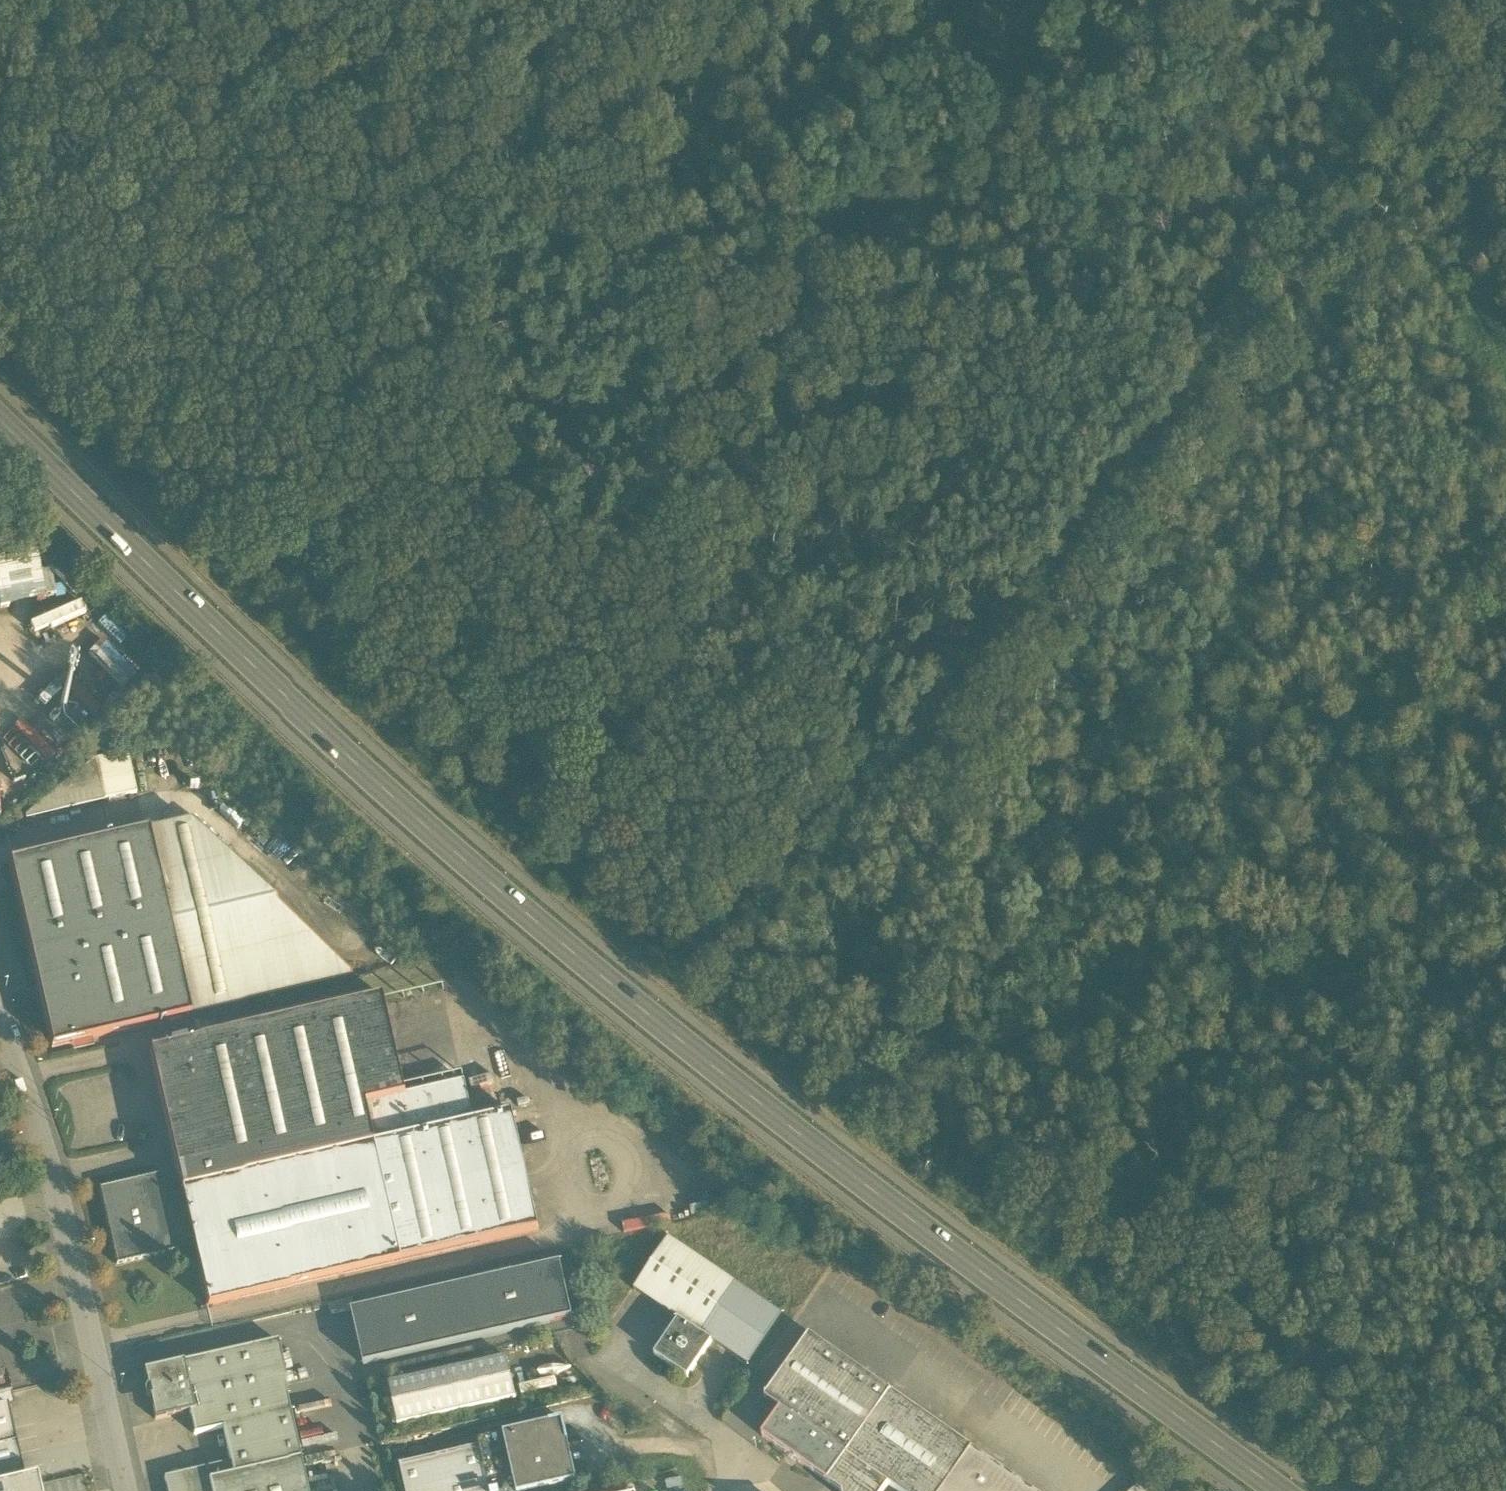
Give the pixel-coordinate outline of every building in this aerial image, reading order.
[(27,567),(29,600),(50,598),(48,572),(36,573),(35,566),(27,567)] [(114,692),(130,676),(96,640),(80,656),(114,692)] [(90,677),(80,688),(66,675),(58,683),(92,714),(110,695),(90,677)] [(95,761),(104,801),(136,794),(127,753),(95,761)] [(26,819),(104,801),(95,761),(93,761),(59,789),(26,816),(26,819)] [(12,808),(13,778),(0,777),(0,808),(12,808)] [(190,821),(148,830),(190,1016),(354,979),(354,977),(190,821)] [(52,1048),(190,1016),(148,830),(10,862),(52,1048)] [(149,1052),(181,1190),(474,1123),(465,1083),(407,1096),(385,999),(149,1052)] [(181,1194),(183,1202),(192,1242),(207,1308),(540,1233),(513,1115),(474,1123),(181,1190),(181,1194)] [(177,1246),(192,1242),(183,1202),(168,1205),(166,1197),(161,1174),(98,1188),(116,1266),(178,1252),(177,1246)] [(181,1194),(166,1197),(168,1205),(183,1202),(181,1194)] [(634,1291),(679,1320),(712,1342),(748,1366),(782,1315),(669,1240),(634,1291)] [(352,1312),(364,1367),(573,1320),(561,1265),(352,1312)] [(688,1379),(712,1342),(679,1320),(655,1356),(688,1379)] [(765,1399),(780,1410),(846,1456),(890,1392),(809,1335),(765,1399)] [(230,1463),(233,1475),(303,1459),(277,1342),(183,1363),(194,1412),(189,1413),(194,1436),(222,1429),(230,1463)] [(389,1386),(398,1426),(516,1400),(507,1359),(389,1386)] [(150,1398),(155,1421),(189,1413),(194,1412),(183,1363),(144,1372),(147,1387),(146,1387),(144,1391),(145,1396),(149,1398),(150,1398)] [(11,1393),(6,1373),(0,1374),(0,1396),(11,1393)] [(890,1392),(846,1456),(827,1483),(839,1490),(884,1490),(888,1485),(897,1490),(943,1490),(972,1450),(890,1392)] [(6,1407),(13,1406),(11,1393),(0,1396),(0,1408),(6,1407)] [(15,1446),(6,1407),(0,1408),(0,1449),(15,1446)] [(827,1483),(846,1456),(780,1410),(761,1437),(827,1483)] [(490,1490),(539,1490),(577,1483),(572,1460),(575,1459),(575,1461),(581,1459),(581,1458),(579,1458),(577,1450),(570,1451),(563,1421),(478,1440),(480,1446),(490,1490)] [(23,1482),(15,1446),(0,1449),(0,1487),(23,1482)] [(480,1446),(400,1464),(406,1490),(490,1490),(480,1446)] [(972,1450),(943,1490),(1032,1490),(972,1450)] [(233,1475),(208,1480),(210,1490),(311,1490),(303,1459),(233,1475)] [(208,1480),(233,1475),(230,1463),(164,1478),(167,1490),(210,1490),(208,1480)] [(23,1482),(0,1487),(0,1490),(25,1490),(37,1487),(35,1479),(23,1482)]
